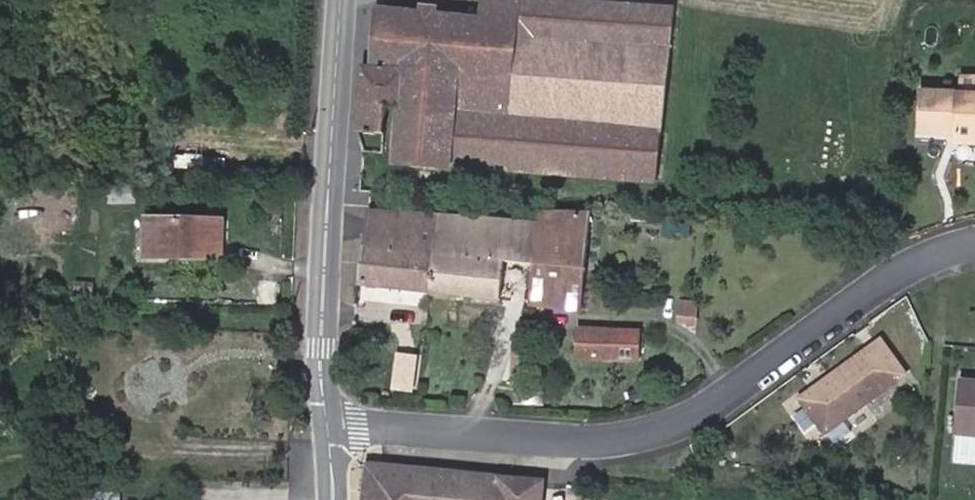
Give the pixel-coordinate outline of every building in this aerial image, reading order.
[(671,7),(596,0),(482,0),(480,15),(377,7),(372,65),(364,64),(357,132),(381,134),(384,105),(399,106),(394,161),(451,165),(451,163),(655,180),(671,7)] [(962,81),(974,82),(974,70),(962,70),(962,81)] [(921,86),(920,126),(957,128),(956,137),(974,138),(974,88),(921,86)] [(135,186),(110,186),(110,203),(135,203),(135,186)] [(368,208),(359,282),(428,290),(435,214),(368,208)] [(530,302),(532,302),(540,210),(539,210),(538,222),(526,222),(522,260),(534,261),(530,302)] [(540,210),(532,302),(579,307),(588,215),(540,210)] [(688,229),(689,214),(663,211),(661,226),(688,229)] [(502,258),(522,260),(526,222),(435,214),(428,290),(498,298),(502,258)] [(155,235),(154,255),(221,256),(222,219),(145,218),(145,235),(155,235)] [(144,254),(154,255),(155,235),(145,235),(144,254)] [(642,330),(577,328),(576,357),(641,359),(642,330)] [(879,341),(801,398),(826,431),(903,374),(879,341)] [(156,388),(218,389),(219,352),(137,350),(135,387),(156,388)] [(413,388),(416,356),(399,354),(396,387),(413,388)] [(963,378),(956,458),(974,459),(974,379),(963,378)] [(646,396),(644,387),(631,390),(634,399),(646,396)] [(365,466),(364,479),(362,499),(541,499),(543,481),(365,466)]
